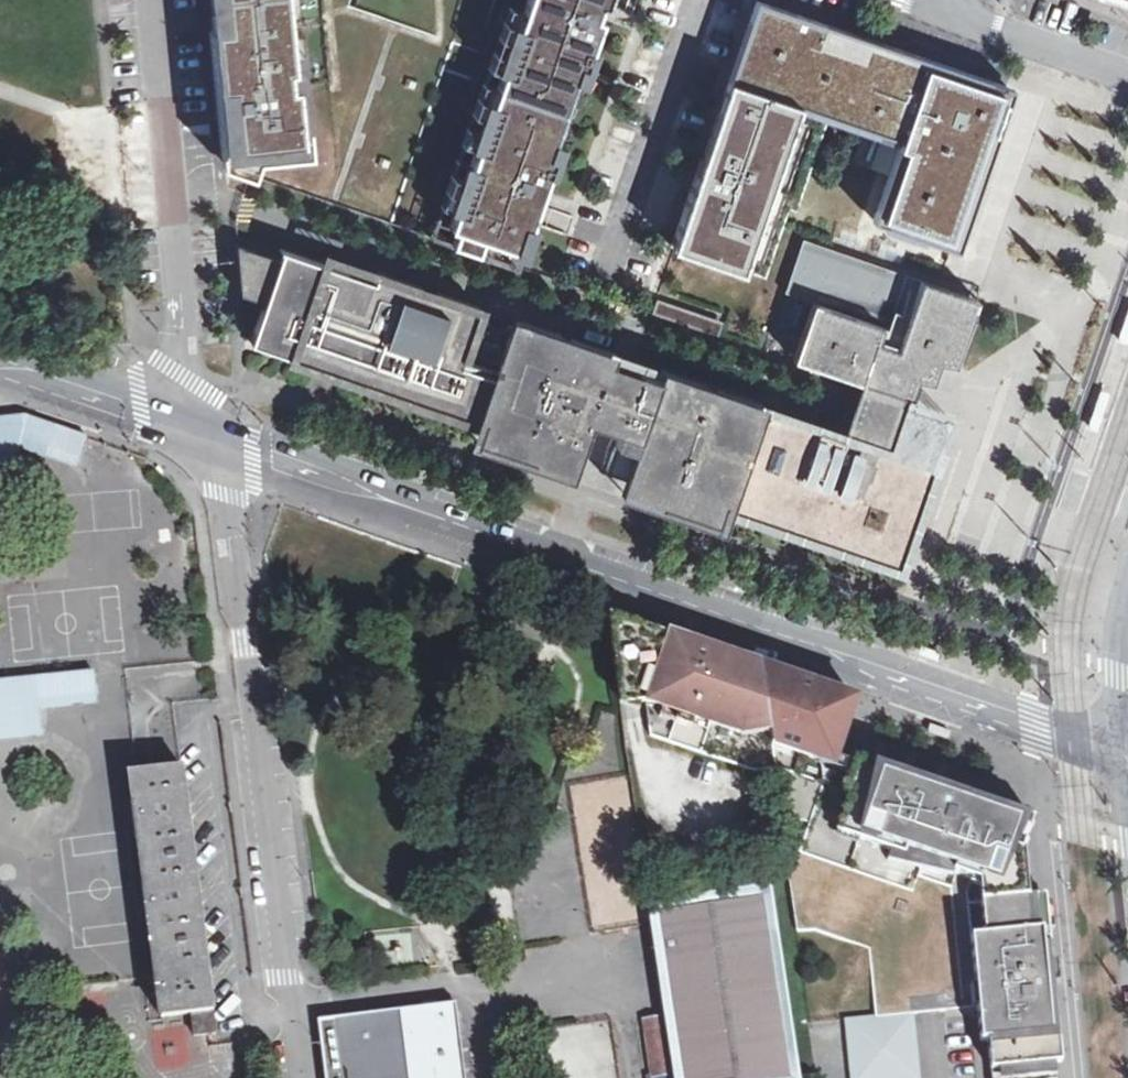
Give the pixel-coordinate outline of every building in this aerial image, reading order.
[(255,172),(261,156),(294,155),(292,138),(310,136),(305,84),(296,85),(293,48),(288,0),(212,0),(223,106),(228,144),(230,164),(255,172)] [(563,122),(604,0),(525,0),(492,98),(563,122)] [(829,114),(900,139),(872,220),(951,247),(1007,86),(757,0),(729,80),(829,114)] [(293,48),(296,85),(305,84),(301,47),(293,48)] [(829,114),(729,80),(672,245),(766,277),(789,209),(796,211),(829,114)] [(563,122),(492,98),(449,224),(458,227),(453,243),(516,264),(563,122)] [(312,154),(310,136),(292,138),(294,155),(312,154)] [(818,303),(901,332),(919,279),(803,239),(784,292),(818,303)] [(955,362),(977,298),(919,279),(901,332),(818,303),(799,355),(861,376),(845,423),(685,398),(689,387),(611,359),(613,354),(568,338),(566,344),(512,325),(503,350),(469,338),(478,312),(282,246),(279,255),(236,240),(241,289),(267,298),(264,305),(261,304),(250,338),(291,353),(290,358),(314,366),(315,361),(341,370),(340,375),(383,390),(385,385),(400,390),(398,395),(442,410),(444,405),(480,418),(478,423),(521,438),(522,433),(578,452),(590,420),(618,430),(606,462),(680,488),(679,493),(722,509),(724,503),(738,508),(737,514),(783,529),(785,524),(797,528),(796,534),(895,568),(910,522),(917,524),(942,449),(936,447),(895,433),(902,412),(909,393),(915,377),(931,378),(938,360),(955,362)] [(1117,341),(1126,345),(1127,339),(1127,310),(1117,341)] [(902,412),(895,433),(936,447),(943,428),(950,407),(909,393),(902,412)] [(1109,397),(1101,394),(1089,429),(1098,431),(1109,397)] [(15,473),(24,446),(81,463),(90,436),(25,413),(0,416),(0,475),(15,473)] [(521,438),(478,423),(473,437),(571,470),(578,452),(522,433),(521,438)] [(680,488),(625,469),(620,488),(717,522),(722,509),(679,493),(680,488)] [(679,644),(602,618),(614,696),(643,703),(647,739),(751,775),(770,770),(767,746),(756,670),(679,644)] [(917,644),(915,651),(937,659),(939,651),(917,644)] [(0,675),(0,737),(46,732),(43,705),(100,699),(97,666),(0,675)] [(852,704),(756,670),(767,746),(770,770),(780,819),(814,831),(872,851),(963,882),(1024,884),(1031,850),(1036,830),(898,783),(833,761),(852,704)] [(950,735),(930,730),(928,737),(948,742),(950,735)] [(178,763),(129,769),(154,973),(159,1012),(190,1009),(193,1032),(205,1030),(215,1029),(182,762),(178,763)] [(875,1020),(909,1016),(975,1011),(963,882),(872,851),(814,831),(780,819),(795,932),(812,930),(866,948),(875,1020)] [(1041,933),(1038,898),(1024,884),(963,882),(975,1011),(978,1043),(986,1043),(989,1077),(1053,1077),(1041,933)] [(657,914),(672,1012),(680,1068),(682,1077),(785,1077),(759,899),(657,914)] [(455,1004),(320,1021),(327,1077),(465,1077),(455,1004)] [(647,1015),(656,1072),(674,1069),(680,1068),(672,1012),(647,1015)] [(909,1016),(875,1020),(845,1023),(850,1077),(915,1077),(909,1016)] [(168,1064),(190,1063),(190,1030),(167,1030),(168,1064)] [(262,1041),(238,1044),(240,1059),(264,1056),(262,1041)] [(674,1069),(656,1072),(647,1073),(648,1077),(676,1077),(674,1069)]
